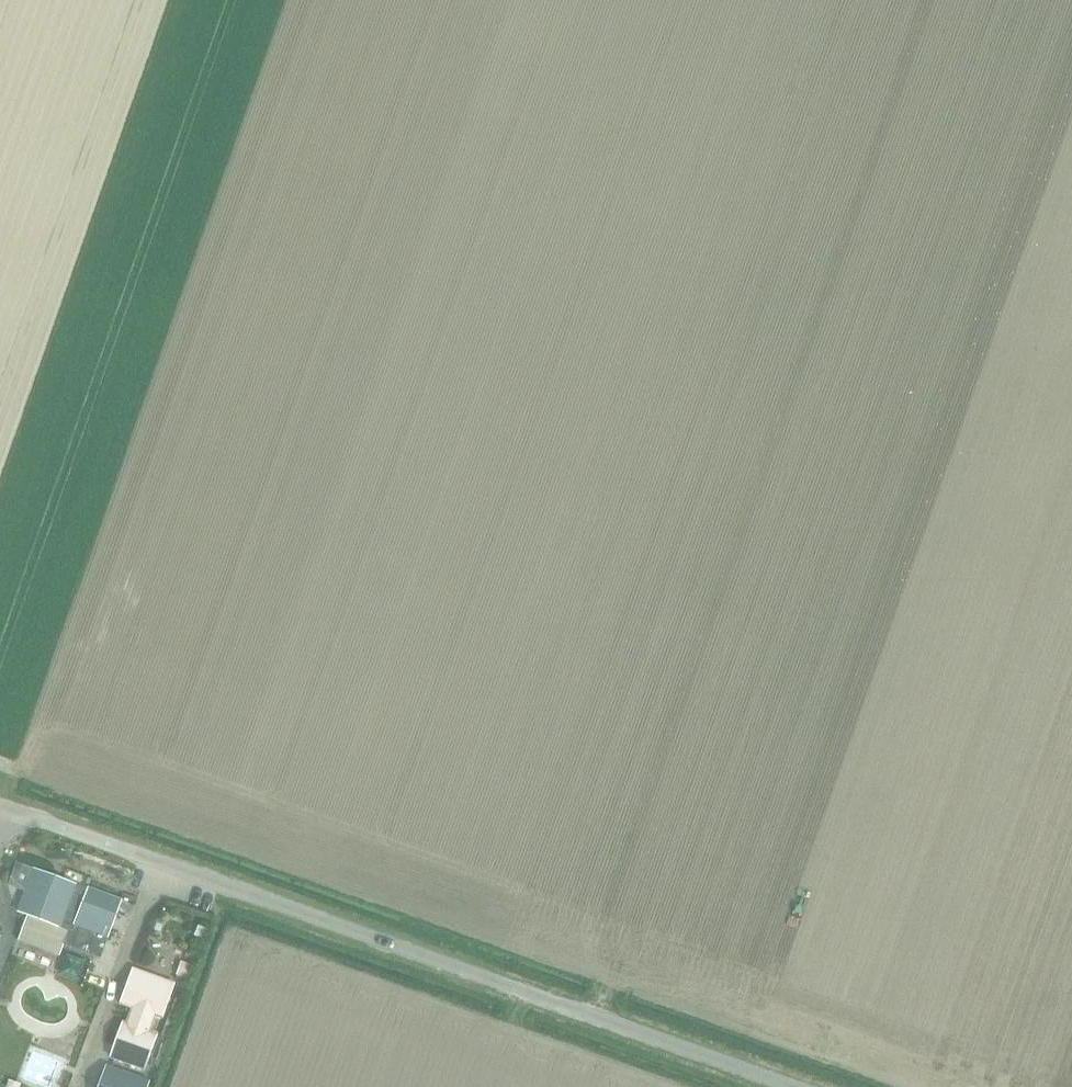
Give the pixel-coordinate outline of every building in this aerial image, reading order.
[(17,865),(10,886),(26,891),(18,912),(69,930),(64,945),(100,958),(120,901),(85,888),(84,892),(72,888),(73,885),(17,865)] [(196,965),(199,950),(185,946),(181,962),(196,965)] [(162,1020),(174,984),(146,975),(143,985),(130,981),(122,1005),(134,1009),(128,1026),(124,1024),(112,1058),(147,1070),(158,1037),(149,1034),(155,1017),(162,1020)] [(149,1084),(111,1070),(106,1086),(148,1086),(149,1084)]
